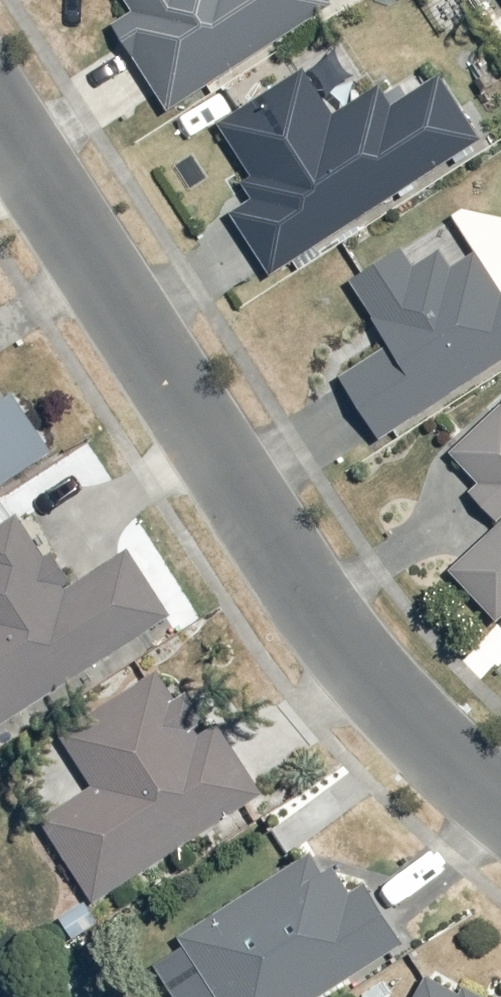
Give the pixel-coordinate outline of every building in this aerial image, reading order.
[(116,26),(171,113),(335,5),(332,0),(127,0),(136,14),(116,26)] [(306,71),(224,124),(265,191),(234,214),(271,276),(480,141),(443,79),(396,107),(382,88),(337,114),(306,71)] [(343,378),(382,440),(500,367),(500,288),(478,254),(454,272),(442,252),(417,268),(406,251),(353,285),(392,348),(343,378)] [(55,454),(16,396),(0,405),(0,489),(55,454)] [(452,453),(479,483),(485,539),(456,569),(500,621),(500,408),(452,453)] [(171,619),(128,554),(69,592),(18,516),(0,529),(0,727),(171,619)] [(94,787),(41,821),(96,904),(265,797),(219,725),(201,738),(160,673),(62,736),(94,787)] [(220,996),(326,996),(408,946),(367,885),(344,901),(315,853),(182,936),(220,996)] [(429,978),(417,996),(464,996),(429,978)]
